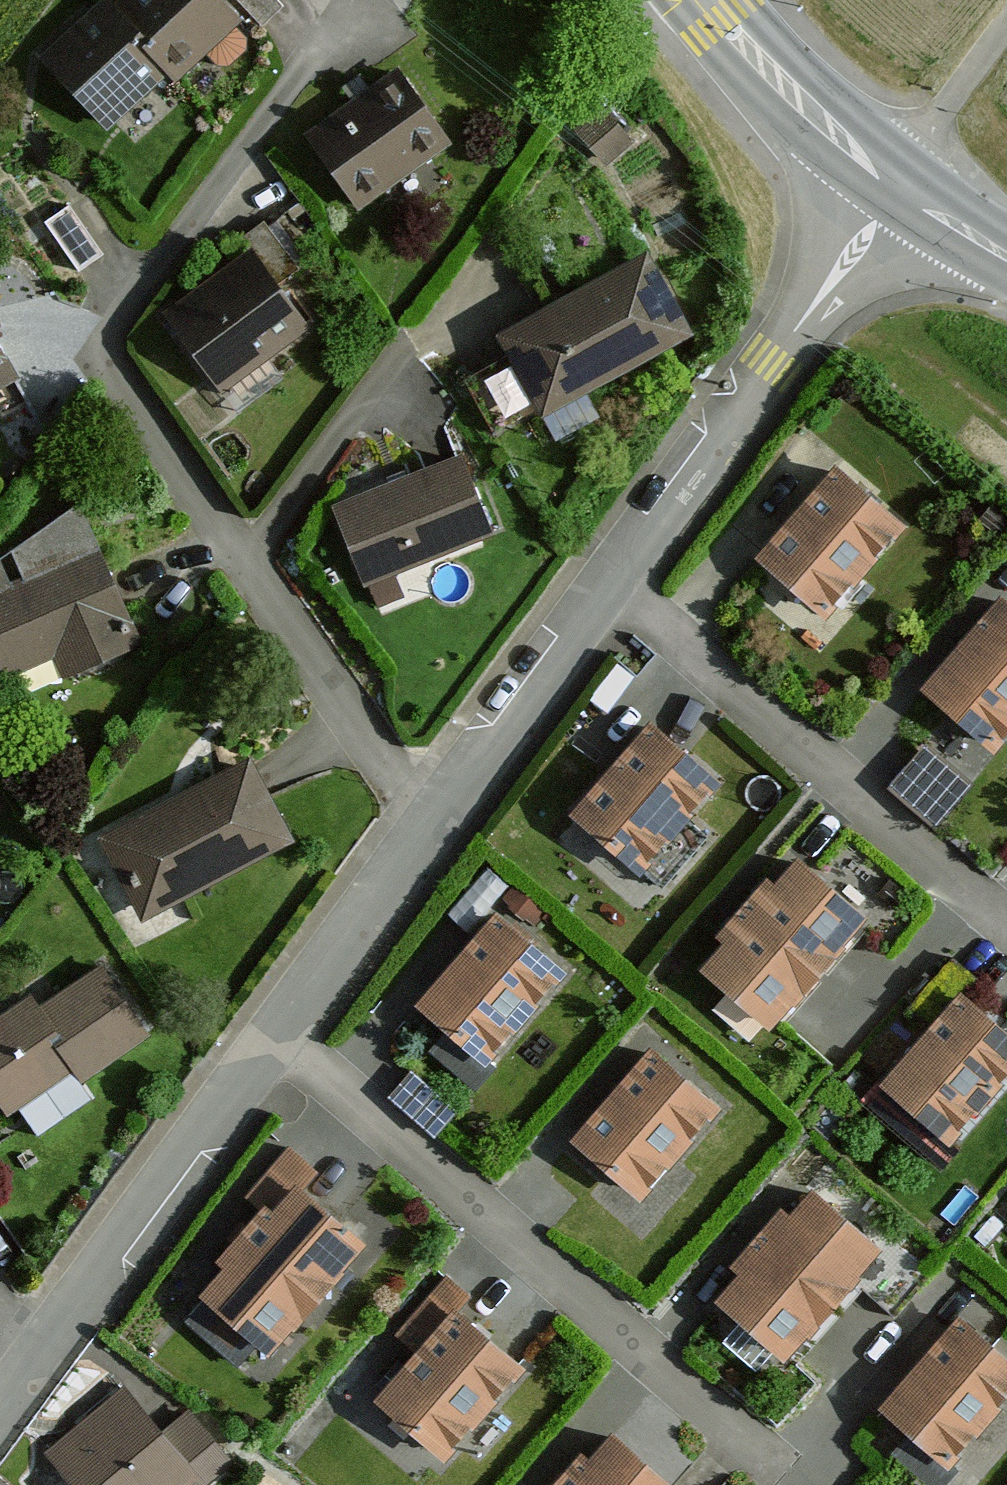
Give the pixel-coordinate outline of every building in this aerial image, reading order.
[(41,51),(107,122),(167,66),(176,76),(239,18),(222,0),(120,0),(114,6),(109,0),(96,0),(41,51)] [(278,0),(236,0),(261,26),(283,6),(278,0)] [(400,67),(306,131),(357,205),(451,141),(400,67)] [(628,139),(602,110),(580,129),(605,158),(628,139)] [(102,255),(69,206),(45,222),(78,271),(102,255)] [(252,246),(163,309),(219,388),(308,325),(252,246)] [(687,332),(643,251),(498,329),(543,411),(687,332)] [(15,373),(0,346),(0,382),(15,373)] [(457,454),(334,501),(374,606),(409,593),(399,567),(487,533),(457,454)] [(833,468),(757,557),(828,624),(904,526),(833,468)] [(7,673),(58,651),(67,673),(137,643),(98,556),(79,507),(0,564),(0,658),(7,673)] [(922,691),(995,756),(1006,741),(1006,598),(1004,595),(922,691)] [(650,725),(571,810),(642,877),(723,787),(650,725)] [(936,731),(901,775),(948,812),(983,768),(936,731)] [(290,838),(246,757),(102,836),(146,916),(290,838)] [(798,859),(693,970),(770,1032),(868,919),(798,859)] [(557,969),(495,911),(411,1002),(473,1059),(557,969)] [(0,1019),(0,1103),(7,1112),(43,1086),(50,1095),(141,1029),(100,973),(42,1015),(29,998),(0,1019)] [(880,1088),(953,1155),(1006,1090),(1006,1035),(956,993),(880,1088)] [(714,1098),(650,1044),(577,1132),(640,1185),(714,1098)] [(253,1197),(269,1210),(294,1182),(306,1167),(290,1153),(253,1197)] [(358,1237),(294,1182),(269,1210),(201,1289),(265,1344),(358,1237)] [(884,1248),(816,1188),(792,1215),(775,1200),(724,1258),(736,1269),(713,1296),(787,1359),(884,1248)] [(412,1322),(428,1336),(453,1307),(466,1292),(450,1279),(412,1322)] [(519,1364),(453,1307),(428,1336),(378,1394),(444,1450),(519,1364)] [(956,1315),(881,1407),(944,1459),(1006,1383),(1006,1357),(956,1315)] [(44,1443),(79,1484),(177,1484),(217,1452),(182,1410),(158,1430),(118,1382),(44,1443)] [(607,1426),(555,1484),(675,1484),(607,1426)]
